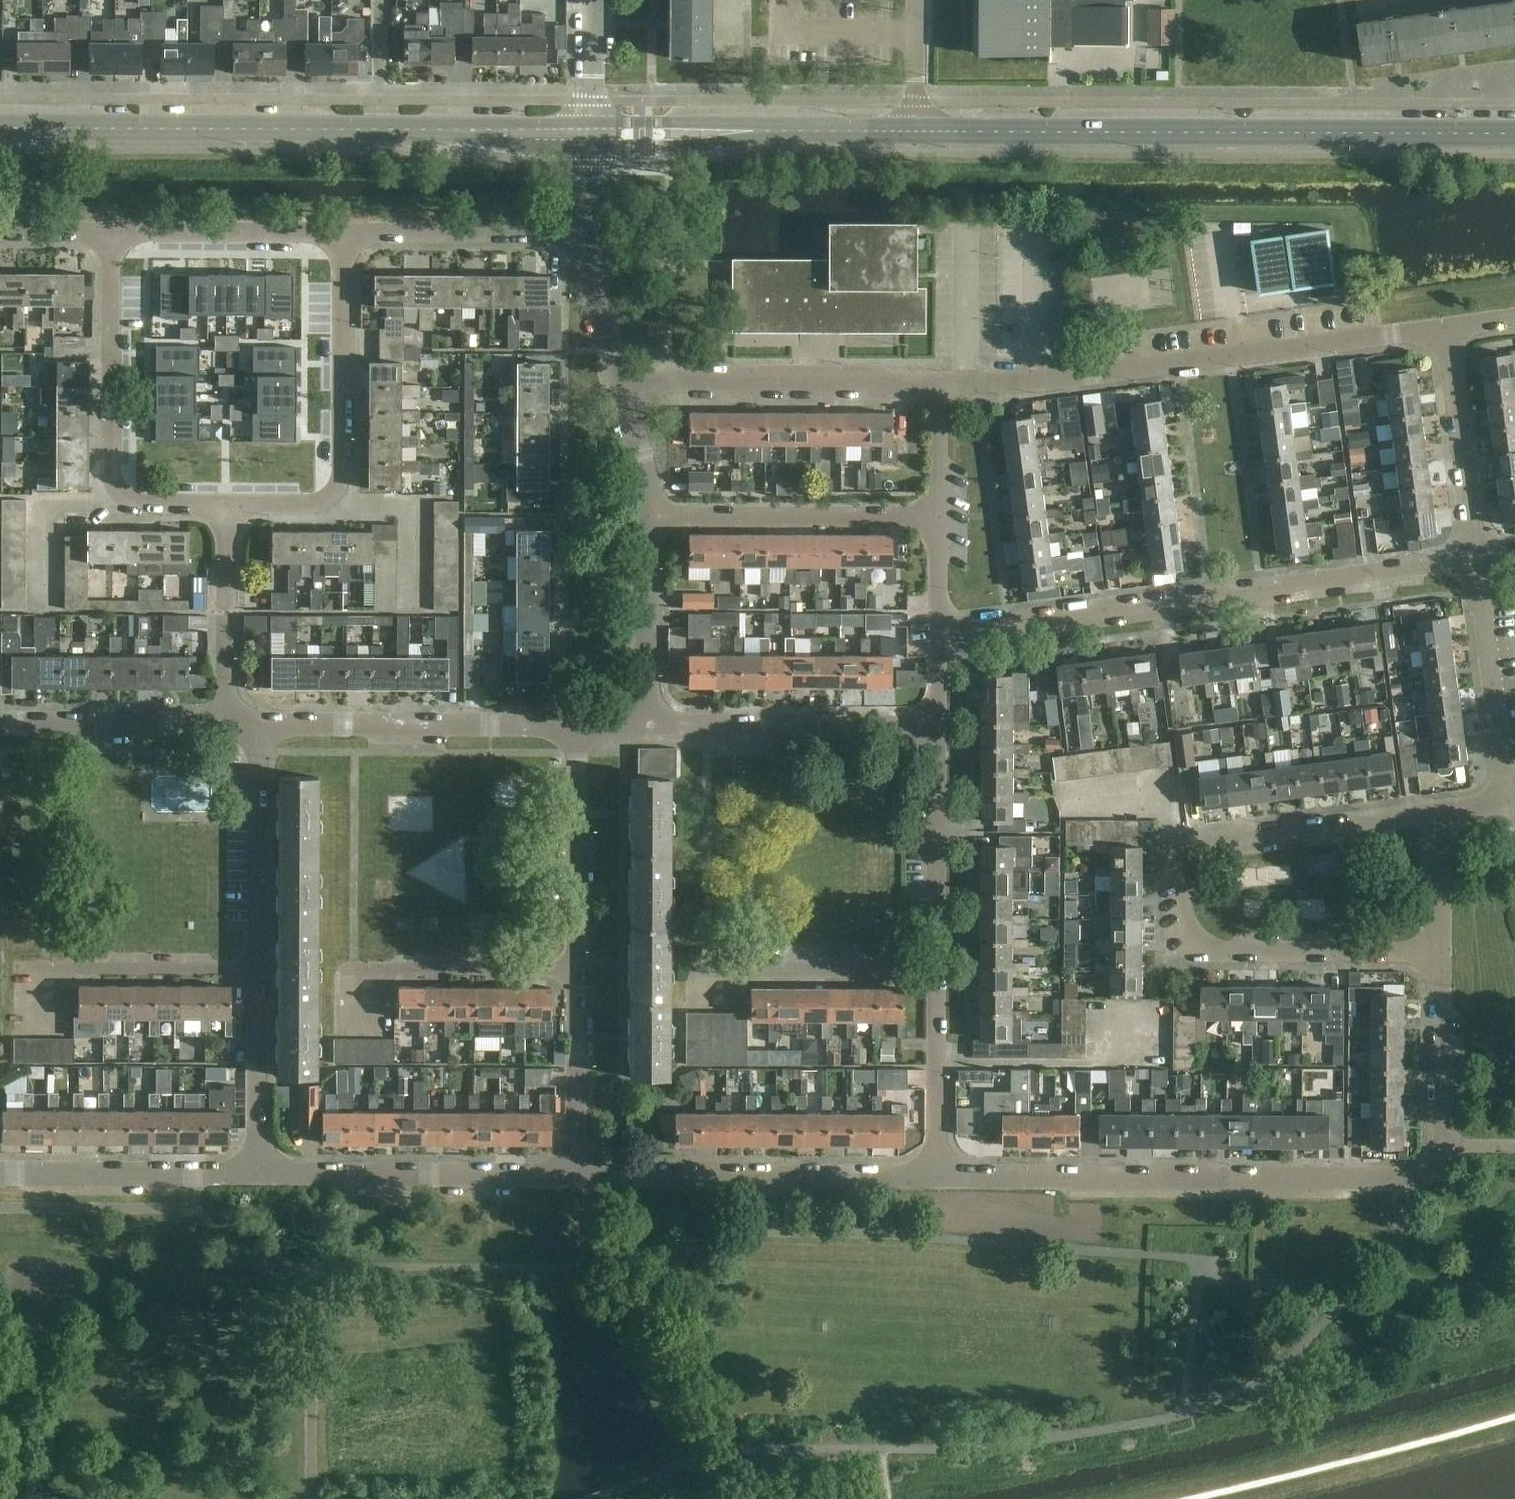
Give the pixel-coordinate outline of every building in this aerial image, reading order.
[(234,43),(234,74),(259,74),(260,30),(260,20),(247,20),(247,32),(234,32),(234,18),(234,0),(224,0),(224,43),(234,43)] [(259,74),(285,74),(285,44),(285,39),(294,39),(294,0),(284,0),(284,20),(272,20),(272,30),(260,30),(259,74)] [(710,0),(670,0),(669,57),(709,58),(710,0)] [(1126,47),(1129,47),(1129,7),(1126,6),(1126,0),(1135,0),(974,0),(974,53),(1050,53),(1050,61),(1052,61),(1052,19),(1068,20),(1072,20),(1072,43),(1126,43),(1126,47)] [(1493,45),(1514,42),(1514,0),(1487,4),(1493,45)] [(1487,4),(1424,13),(1429,54),(1493,45),(1487,4)] [(188,43),(188,74),(213,74),(213,43),(223,44),(223,5),(201,5),(200,43),(188,43)] [(44,43),(44,73),(70,73),(70,39),(79,39),(79,17),(79,7),(70,7),(70,19),(57,19),(57,30),(44,30),(44,32),(44,43)] [(451,31),(463,32),(464,7),(453,7),(453,14),(442,13),(442,26),(442,37),(430,37),(430,64),(454,64),(454,37),(451,37),(451,31)] [(474,8),(464,7),(463,32),(473,32),(474,8)] [(295,43),(307,43),(307,8),(295,8),(295,43)] [(1150,43),(1175,43),(1175,9),(1150,9),(1150,43)] [(116,29),(116,32),(116,43),(116,73),(141,73),(141,39),(152,39),(152,12),(141,12),(141,19),(129,19),(129,29),(116,29)] [(152,12),(152,39),(165,39),(165,12),(152,12)] [(417,14),(418,26),(405,26),(405,37),(430,37),(430,13),(417,14)] [(497,64),(497,26),(497,13),(485,13),(485,37),(473,37),(473,64),(497,64)] [(508,26),(497,26),(497,64),(521,64),(521,37),(521,13),(508,14),(508,26)] [(1424,13),(1360,22),(1365,63),(1429,54),(1424,13)] [(545,64),(545,27),(546,27),(545,14),(533,14),(533,37),(521,37),(521,64),(545,64)] [(79,17),(79,39),(91,39),(91,17),(79,17)] [(331,32),(331,74),(356,74),(356,45),(363,39),(363,18),(347,18),(347,25),(340,32),(331,32)] [(44,32),(44,30),(44,19),(32,19),(32,32),(44,32)] [(116,32),(116,29),(116,19),(104,19),(104,32),(116,32)] [(176,33),(176,43),(188,43),(188,19),(176,19),(176,33)] [(331,32),(331,20),(319,20),(318,43),(305,43),(305,74),(331,74),(331,32)] [(405,64),(430,64),(430,37),(405,37),(405,64)] [(44,73),(44,43),(19,42),(18,73),(44,73)] [(90,73),(116,73),(116,43),(90,43),(90,73)] [(188,74),(188,43),(176,43),(162,43),(162,74),(188,74)] [(731,259),(731,260),(731,332),(733,332),(733,328),(904,328),(904,332),(925,332),(925,287),(924,287),(924,288),(916,288),(916,223),(828,223),(828,259),(731,259)] [(1260,229),(1262,239),(1254,241),(1261,292),(1310,285),(1334,282),(1335,282),(1328,230),(1273,238),(1271,228),(1260,229)] [(25,306),(25,274),(0,274),(0,306),(17,306),(17,313),(13,313),(13,328),(25,328),(25,306)] [(53,328),(53,321),(54,274),(25,274),(25,306),(45,305),(45,313),(41,313),(41,328),(53,328)] [(83,274),(54,274),(53,321),(69,321),(69,323),(83,323),(83,299),(83,286),(83,274)] [(161,275),(161,317),(190,317),(190,313),(189,313),(189,275),(161,275)] [(189,275),(189,313),(190,313),(208,314),(208,275),(189,275)] [(208,275),(208,314),(227,314),(228,275),(208,275)] [(228,275),(227,314),(247,314),(247,275),(228,275)] [(247,275),(247,314),(265,314),(266,314),(266,275),(247,275)] [(265,314),(265,318),(294,318),(294,275),(266,275),(266,314),(265,314)] [(404,341),(404,307),(404,275),(374,275),(374,307),(387,307),(387,314),(385,314),(385,324),(392,324),(392,329),(380,329),(380,340),(404,341)] [(433,307),(433,275),(404,275),(404,307),(421,307),(421,329),(433,329),(433,307)] [(462,307),(462,275),(433,275),(433,307),(454,307),(454,315),(450,315),(450,329),(462,329),(462,307)] [(462,275),(462,307),(482,307),(482,315),(479,315),(479,329),(491,329),(491,307),(490,275),(462,275)] [(520,320),(520,307),(520,275),(490,275),(491,307),(511,307),(511,315),(508,315),(508,330),(520,330),(520,320)] [(549,275),(520,275),(520,307),(520,320),(535,320),(535,334),(549,334),(549,308),(549,275)] [(1335,294),(1334,282),(1310,285),(1312,297),(1335,294)] [(83,286),(83,299),(93,299),(93,286),(83,286)] [(562,328),(563,304),(553,304),(552,328),(562,328)] [(1367,312),(1354,312),(1355,326),(1367,325),(1367,312)] [(188,340),(188,327),(180,328),(180,340),(188,340)] [(256,340),(264,340),(264,328),(256,328),(256,340)] [(264,328),(264,340),(273,340),(273,328),(264,328)] [(226,335),(214,335),(214,343),(226,343),(226,335)] [(53,348),(85,348),(85,337),(53,336),(53,348)] [(420,346),(404,346),(404,341),(380,340),(380,362),(399,362),(399,360),(420,360),(420,346)] [(226,343),(214,343),(214,351),(226,351),(226,343)] [(226,343),(226,351),(238,351),(238,343),(226,343)] [(85,348),(53,348),(53,362),(57,362),(57,361),(85,361),(85,348)] [(157,348),(157,376),(196,377),(200,377),(200,349),(157,348)] [(255,349),(254,378),(258,378),(258,377),(297,377),(297,349),(255,349)] [(1512,354),(1483,358),(1486,381),(1514,377),(1514,366),(1514,358),(1514,350),(1511,351),(1512,354)] [(424,370),(441,370),(441,356),(424,356),(424,370)] [(1387,380),(1388,391),(1388,394),(1419,390),(1416,366),(1404,367),(1403,357),(1373,361),(1376,382),(1387,380)] [(399,362),(380,362),(369,362),(369,387),(399,387),(399,385),(401,385),(401,370),(408,370),(408,372),(420,372),(420,360),(399,360),(399,362)] [(40,389),(58,390),(58,386),(89,386),(89,361),(85,361),(57,361),(57,362),(53,362),(47,362),(47,378),(37,378),(37,389),(40,389)] [(464,388),(473,388),(473,362),(464,362),(464,388)] [(517,388),(549,388),(549,363),(517,363),(517,388)] [(226,386),(226,374),(218,374),(218,386),(226,386)] [(226,374),(226,386),(234,386),(234,374),(226,374)] [(1355,375),(1339,377),(1342,400),(1358,398),(1355,375)] [(157,376),(157,396),(196,396),(196,377),(157,376)] [(1257,388),(1260,412),(1291,408),(1290,404),(1288,389),(1304,387),(1303,376),(1275,379),(1276,385),(1257,388)] [(258,378),(258,396),(297,396),(297,377),(258,377),(258,378)] [(1486,381),(1489,405),(1514,401),(1514,377),(1486,381)] [(1318,380),(1321,403),(1336,401),(1333,378),(1318,380)] [(399,387),(369,387),(369,412),(399,412),(399,410),(401,411),(401,395),(408,395),(408,397),(420,397),(420,385),(401,385),(399,385),(399,387)] [(37,414),(56,414),(58,414),(58,411),(89,411),(89,386),(58,386),(58,390),(40,389),(40,403),(37,403),(37,414)] [(464,388),(464,413),(473,413),(473,388),(464,388)] [(517,388),(517,413),(549,413),(549,388),(517,388)] [(1388,394),(1388,391),(1372,393),(1373,401),(1389,399),(1391,415),(1392,419),(1423,414),(1419,390),(1388,394)] [(157,396),(157,415),(195,415),(195,414),(196,396),(157,396)] [(258,415),(297,416),(297,396),(258,396),(258,415)] [(1342,400),(1345,425),(1361,423),(1358,398),(1342,400)] [(1133,409),(1135,425),(1135,429),(1166,424),(1162,400),(1133,404),(1133,401),(1116,403),(1117,412),(1133,409)] [(1260,412),(1263,436),(1294,431),(1294,428),(1292,412),(1307,410),(1306,401),(1290,404),(1291,408),(1260,412)] [(1489,405),(1492,429),(1514,426),(1514,401),(1489,405)] [(210,404),(210,412),(222,412),(222,404),(210,404)] [(229,404),(229,412),(241,412),(241,404),(229,404)] [(1076,436),(1084,435),(1080,408),(1068,410),(1069,417),(1061,418),(1064,438),(1076,436)] [(399,412),(369,412),(368,437),(399,437),(399,435),(401,435),(401,420),(408,420),(408,422),(420,422),(420,411),(401,411),(399,410),(399,412)] [(58,436),(88,436),(89,411),(58,411),(58,414),(56,414),(56,430),(50,430),(50,428),(37,428),(37,440),(56,440),(58,440),(58,436)] [(222,420),(222,412),(210,412),(210,420),(222,420)] [(241,420),(241,412),(229,412),(229,420),(241,420)] [(846,461),(846,444),(841,444),(841,412),(816,413),(816,444),(821,444),(836,444),(836,461),(846,461)] [(871,461),(871,443),(866,443),(866,412),(841,412),(841,444),(846,444),(861,444),(861,461),(865,461),(871,461)] [(892,412),(866,412),(866,443),(871,443),(886,443),(886,461),(896,461),(896,442),(892,442),(892,412)] [(1038,442),(1037,439),(1035,423),(1051,421),(1050,412),(1032,415),(1032,418),(1003,422),(1007,446),(1038,442)] [(464,438),(473,438),(473,413),(464,413),(464,438)] [(516,438),(549,438),(549,413),(517,413),(516,438)] [(720,461),(720,444),(714,444),(714,413),(688,413),(688,444),(709,444),(709,461),(720,461)] [(745,461),(745,444),(740,444),(740,413),(714,413),(714,444),(720,444),(735,444),(735,461),(745,461)] [(765,413),(740,413),(740,444),(745,444),(760,444),(760,461),(770,461),(770,444),(765,444),(765,413)] [(795,461),(795,444),(791,444),(791,413),(765,413),(765,444),(770,444),(785,444),(785,461),(795,461)] [(821,461),(821,444),(816,444),(816,413),(791,413),(791,444),(795,444),(810,444),(810,461),(821,461)] [(157,415),(157,443),(199,443),(199,414),(195,414),(195,415),(157,415)] [(1392,419),(1391,415),(1376,417),(1377,425),(1392,423),(1394,439),(1395,442),(1426,438),(1423,414),(1392,419)] [(254,415),(254,443),(297,444),(297,416),(258,415),(254,415)] [(1169,448),(1166,424),(1135,429),(1135,425),(1119,427),(1120,435),(1130,434),(1130,438),(1136,437),(1138,449),(1138,453),(1169,448)] [(1263,436),(1267,459),(1297,455),(1297,452),(1295,436),(1311,434),(1309,425),(1294,428),(1294,431),(1263,436)] [(1492,429),(1495,453),(1514,451),(1514,426),(1492,429)] [(399,437),(368,437),(368,462),(399,462),(399,461),(401,461),(401,445),(408,445),(408,447),(420,447),(420,436),(401,435),(399,435),(399,437)] [(1084,435),(1076,436),(1078,452),(1086,450),(1084,435)] [(58,440),(56,440),(56,456),(49,456),(49,453),(37,453),(37,465),(56,465),(58,465),(58,461),(88,461),(88,436),(58,436),(58,440)] [(1038,442),(1007,446),(1010,469),(1041,465),(1040,462),(1050,461),(1047,446),(1054,445),(1053,436),(1037,439),(1038,442)] [(464,438),(464,463),(473,463),(473,438),(464,438)] [(516,438),(516,463),(549,463),(549,438),(516,438)] [(1395,442),(1394,439),(1379,441),(1380,449),(1395,447),(1397,463),(1398,466),(1429,462),(1426,438),(1395,442)] [(897,442),(897,466),(909,466),(909,442),(897,442)] [(1139,457),(1141,473),(1142,476),(1172,472),(1169,448),(1138,453),(1138,449),(1122,451),(1123,459),(1139,457)] [(1267,459),(1270,483),(1301,479),(1300,475),(1298,460),(1314,458),(1313,450),(1297,452),(1297,455),(1267,459)] [(1495,453),(1498,476),(1514,474),(1514,451),(1495,453)] [(1041,465),(1010,469),(1013,494),(1044,489),(1043,486),(1042,475),(1047,474),(1046,469),(1057,468),(1056,460),(1050,461),(1040,462),(1041,465)] [(58,465),(56,465),(55,481),(49,481),(49,478),(37,478),(37,490),(58,490),(58,488),(88,488),(88,461),(58,461),(58,465)] [(420,461),(401,461),(399,461),(399,462),(368,462),(368,489),(401,489),(401,470),(408,470),(408,472),(420,472),(420,461)] [(1398,466),(1397,463),(1382,465),(1383,473),(1399,471),(1401,487),(1401,489),(1432,485),(1429,462),(1398,466)] [(473,463),(464,463),(464,489),(473,489),(473,463)] [(549,490),(549,463),(516,463),(516,479),(507,479),(507,502),(532,502),(532,490),(549,490)] [(1347,474),(1346,463),(1331,465),(1332,476),(1347,474)] [(1099,465),(1099,478),(1112,478),(1111,464),(1099,465)] [(1451,486),(1449,464),(1432,465),(1433,487),(1451,486)] [(712,472),(688,472),(688,490),(713,490),(712,472)] [(1175,496),(1172,472),(1142,476),(1141,473),(1126,475),(1127,483),(1142,481),(1144,497),(1145,500),(1175,496)] [(1270,483),(1273,506),(1304,502),(1304,499),(1302,488),(1323,485),(1322,476),(1317,477),(1316,473),(1300,475),(1301,479),(1270,483)] [(1498,476),(1502,500),(1514,498),(1514,474),(1498,476)] [(1059,483),(1043,486),(1044,489),(1013,494),(1016,517),(1047,513),(1046,510),(1044,494),(1060,492),(1059,483)] [(815,485),(790,485),(790,495),(815,494),(815,485)] [(1331,494),(1332,499),(1350,497),(1348,485),(1336,487),(1337,493),(1331,494)] [(1401,489),(1401,487),(1385,489),(1386,497),(1402,495),(1404,511),(1404,514),(1435,509),(1432,485),(1401,489)] [(1146,510),(1147,520),(1148,524),(1179,520),(1175,496),(1145,500),(1144,497),(1124,499),(1126,513),(1146,510)] [(1094,497),(1093,497),(1084,499),(1085,509),(1094,507),(1095,507),(1094,497)] [(1273,506),(1276,530),(1307,526),(1307,523),(1305,508),(1321,506),(1320,497),(1304,499),(1304,502),(1273,506)] [(1502,500),(1505,526),(1514,524),(1514,498),(1502,500)] [(2,501),(2,513),(26,513),(26,501),(2,501)] [(434,501),(434,513),(458,513),(458,501),(434,501)] [(1047,513),(1016,517),(1019,541),(1050,537),(1050,533),(1048,518),(1063,516),(1062,507),(1046,510),(1047,513)] [(1404,514),(1404,511),(1389,513),(1390,521),(1405,519),(1407,539),(1439,534),(1435,509),(1404,514)] [(2,513),(2,525),(26,525),(26,513),(2,513)] [(458,525),(458,513),(434,513),(434,525),(458,525)] [(473,555),(473,532),(504,532),(504,518),(464,518),(464,555),(473,555)] [(1182,543),(1179,520),(1148,524),(1147,520),(1132,522),(1133,531),(1148,529),(1150,544),(1151,548),(1182,543)] [(1323,521),(1307,523),(1307,526),(1276,530),(1280,555),(1311,551),(1309,536),(1324,534),(1323,521)] [(1357,545),(1354,521),(1338,523),(1341,547),(1357,545)] [(374,523),(374,537),(397,537),(398,523),(374,523)] [(26,525),(2,525),(2,537),(26,537),(26,525)] [(434,525),(434,537),(458,537),(458,525),(434,525)] [(1102,530),(1104,545),(1113,543),(1111,528),(1102,530)] [(88,549),(88,561),(88,563),(105,563),(105,569),(113,569),(113,563),(112,563),(113,530),(87,530),(87,537),(88,537),(88,549)] [(138,530),(113,530),(112,563),(113,563),(127,563),(127,573),(138,573),(138,530)] [(163,530),(138,530),(138,573),(163,573),(163,530)] [(189,530),(163,530),(163,573),(188,573),(188,563),(189,563),(189,530)] [(516,554),(516,555),(549,555),(549,546),(554,546),(554,531),(549,531),(549,530),(512,530),(512,544),(503,544),(503,554),(516,554)] [(297,561),(298,531),(272,531),(272,563),(290,563),(290,569),(288,569),(288,581),(300,581),(300,563),(300,561),(297,561)] [(323,561),(323,531),(298,531),(297,561),(300,561),(300,563),(316,563),(316,570),(314,570),(314,582),(325,582),(325,573),(325,564),(325,561),(323,561)] [(348,561),(348,531),(323,531),(323,561),(325,561),(325,564),(325,573),(339,573),(339,582),(350,582),(350,564),(350,561),(348,561)] [(371,538),(374,538),(374,531),(348,531),(348,561),(350,561),(350,564),(366,564),(366,570),(364,570),(364,582),(374,582),(375,582),(375,574),(375,562),(375,561),(371,561),(371,550),(371,538)] [(1065,531),(1050,533),(1050,537),(1019,541),(1022,565),(1053,561),(1053,557),(1051,542),(1066,540),(1065,531)] [(720,583),(720,565),(715,565),(715,534),(688,534),(688,565),(709,565),(709,583),(720,583)] [(744,583),(745,565),(740,565),(740,534),(715,534),(715,565),(720,565),(734,565),(734,583),(744,583)] [(765,534),(740,534),(740,565),(745,565),(760,565),(759,583),(770,583),(770,565),(765,565),(765,534)] [(795,583),(795,565),(790,565),(790,534),(765,534),(765,565),(770,565),(785,565),(785,583),(795,583)] [(820,583),(820,565),(815,565),(815,534),(790,534),(790,565),(795,565),(810,565),(810,583),(820,583)] [(840,534),(815,534),(815,565),(820,565),(835,565),(835,583),(845,583),(845,576),(846,565),(840,565),(840,534)] [(871,583),(871,565),(865,565),(866,534),(840,534),(840,565),(846,565),(845,576),(860,576),(860,583),(871,583)] [(865,565),(871,565),(886,565),(886,583),(896,583),(897,564),(892,564),(892,534),(866,534),(865,565)] [(2,537),(2,549),(26,549),(26,537),(2,537)] [(65,549),(88,549),(88,537),(87,537),(65,537),(65,549)] [(458,549),(458,537),(434,537),(433,549),(458,549)] [(371,538),(371,550),(397,550),(397,538),(374,538),(371,538)] [(1151,548),(1150,544),(1135,546),(1136,555),(1151,553),(1154,572),(1185,568),(1182,543),(1151,548)] [(26,549),(2,549),(2,561),(26,561),(26,549)] [(88,561),(88,549),(65,549),(65,561),(88,561)] [(458,561),(458,549),(433,549),(433,561),(458,561)] [(375,561),(375,562),(397,562),(397,550),(371,550),(371,561),(375,561)] [(1105,555),(1108,579),(1124,576),(1121,553),(1105,555)] [(464,555),(464,580),(473,580),(473,555),(464,555)] [(516,555),(516,580),(549,580),(549,555),(516,555)] [(1053,561),(1022,565),(1026,590),(1056,586),(1054,565),(1070,563),(1069,555),(1053,557),(1053,561)] [(1104,579),(1101,555),(1084,558),(1087,581),(1104,579)] [(2,561),(2,573),(26,573),(26,561),(2,561)] [(88,573),(88,563),(88,561),(65,561),(65,573),(88,573)] [(458,573),(458,561),(433,561),(433,573),(458,573)] [(375,574),(397,574),(397,562),(375,562),(375,574)] [(26,573),(2,573),(2,585),(26,585),(26,573)] [(88,585),(88,573),(65,573),(65,585),(88,585)] [(457,585),(458,573),(433,573),(433,585),(457,585)] [(374,582),(374,585),(397,585),(397,574),(375,574),(375,582),(374,582)] [(464,580),(464,605),(473,605),(473,580),(464,580)] [(549,580),(516,580),(516,605),(549,605),(549,580)] [(198,583),(199,609),(210,609),(210,583),(198,583)] [(2,585),(2,597),(26,597),(26,585),(2,585)] [(65,585),(65,597),(88,597),(88,585),(65,585)] [(374,597),(397,597),(397,585),(374,585),(374,597)] [(457,597),(457,585),(433,585),(433,597),(457,597)] [(272,593),(272,609),(296,609),(296,593),(288,593),(272,593)] [(883,593),(868,593),(868,608),(883,608),(883,593)] [(26,597),(2,597),(2,609),(26,609),(26,597)] [(88,609),(88,600),(88,597),(65,597),(65,609),(88,609)] [(374,597),(374,609),(397,610),(397,597),(374,597)] [(457,610),(457,597),(433,597),(433,610),(457,610)] [(686,597),(686,608),(716,608),(716,597),(686,597)] [(112,600),(88,600),(88,609),(112,609),(112,600)] [(112,609),(137,609),(137,600),(112,600),(112,609)] [(162,600),(137,600),(137,609),(162,609),(162,600)] [(162,600),(162,609),(189,609),(189,600),(162,600)] [(464,605),(464,630),(473,630),(473,605),(464,605)] [(503,605),(503,630),(549,630),(549,605),(516,605),(503,605)] [(865,614),(865,630),(891,630),(891,614),(865,614)] [(135,637),(135,655),(137,655),(137,688),(162,688),(162,655),(160,655),(145,655),(145,649),(147,649),(147,637),(150,637),(150,615),(140,615),(140,637),(135,637)] [(188,615),(163,615),(163,637),(160,637),(160,655),(162,655),(162,688),(189,688),(189,655),(170,655),(169,649),(172,649),(172,631),(188,631),(188,615)] [(35,655),(37,655),(37,687),(62,687),(62,655),(60,655),(45,655),(45,649),(47,649),(47,637),(55,637),(55,616),(35,616),(35,647),(35,655)] [(272,616),(272,624),(272,688),(297,688),(297,656),(297,643),(297,624),(297,616),(272,616)] [(322,616),(297,616),(297,624),(322,624),(322,616)] [(347,616),(322,616),(322,624),(347,624),(347,616)] [(347,624),(372,624),(372,616),(347,616),(347,624)] [(372,624),(398,625),(398,616),(372,616),(372,624)] [(409,656),(409,616),(398,616),(398,625),(397,656),(397,688),(422,688),(422,656),(409,656)] [(448,681),(459,681),(459,616),(447,616),(447,656),(432,656),(432,645),(422,645),(422,656),(422,688),(448,688),(448,681)] [(1408,633),(1420,631),(1421,641),(1422,645),(1453,641),(1449,617),(1421,621),(1420,617),(1406,619),(1408,633)] [(1397,620),(1384,622),(1387,650),(1400,648),(1397,620)] [(710,655),(688,655),(688,686),(714,686),(715,655),(720,655),(720,637),(711,637),(711,622),(688,622),(688,638),(709,638),(710,655)] [(1376,670),(1385,668),(1383,651),(1380,651),(1376,623),(1351,626),(1355,657),(1359,656),(1374,654),(1376,670)] [(1355,657),(1351,626),(1327,629),(1330,660),(1335,659),(1350,657),(1352,673),(1361,672),(1359,656),(1355,657)] [(1330,660),(1327,629),(1303,632),(1307,663),(1311,663),(1327,660),(1329,676),(1337,675),(1335,659),(1330,660)] [(12,687),(37,687),(37,655),(35,655),(35,647),(21,647),(21,637),(18,630),(2,630),(2,669),(12,668),(12,687)] [(473,630),(464,630),(464,655),(473,655),(473,630)] [(503,655),(516,655),(549,655),(549,630),(503,630),(503,655)] [(1297,664),(1299,680),(1313,678),(1311,663),(1307,663),(1303,632),(1279,636),(1283,666),(1297,664)] [(60,637),(60,655),(62,655),(62,687),(87,687),(87,655),(85,655),(69,655),(69,649),(71,649),(71,637),(60,637)] [(85,637),(85,655),(87,655),(87,687),(112,687),(112,655),(110,655),(94,655),(94,649),(96,649),(96,637),(85,637)] [(137,655),(135,655),(119,655),(119,649),(122,649),(122,637),(110,637),(110,655),(112,655),(112,687),(137,688),(137,655)] [(715,655),(714,686),(739,686),(739,655),(744,655),(745,637),(734,637),(734,655),(720,655),(715,655)] [(739,655),(739,686),(765,687),(765,655),(770,655),(770,637),(760,637),(759,655),(744,655),(739,655)] [(765,655),(765,687),(790,687),(790,655),(795,655),(795,637),(785,637),(785,655),(770,655),(765,655)] [(790,655),(790,687),(815,687),(815,655),(820,655),(820,637),(810,637),(810,655),(795,655),(790,655)] [(815,655),(815,687),(840,687),(840,655),(845,655),(845,637),(835,637),(835,655),(820,655),(815,655)] [(840,655),(840,687),(865,687),(865,655),(871,655),(871,637),(861,637),(861,655),(845,655),(840,655)] [(865,655),(865,687),(892,687),(892,657),(896,657),(896,637),(886,637),(885,655),(871,655),(865,655)] [(1426,670),(1456,666),(1453,641),(1422,645),(1421,641),(1406,643),(1407,652),(1423,650),(1425,665),(1426,670)] [(322,656),(307,656),(307,643),(297,643),(297,656),(297,688),(322,688),(322,656)] [(1255,643),(1230,646),(1233,676),(1238,676),(1253,674),(1255,690),(1264,688),(1262,671),(1258,672),(1255,643)] [(347,656),(333,656),(333,644),(322,644),(322,656),(322,688),(347,688),(347,656)] [(372,688),(372,656),(358,656),(358,644),(347,644),(347,656),(347,688),(372,688)] [(372,656),(372,688),(397,688),(397,656),(383,656),(383,645),(372,645),(372,656)] [(1230,646),(1206,649),(1210,680),(1214,679),(1225,678),(1225,682),(1230,681),(1231,693),(1240,692),(1238,676),(1233,676),(1230,646)] [(1210,680),(1206,649),(1181,653),(1185,683),(1205,680),(1207,696),(1216,695),(1214,679),(1210,680)] [(1136,686),(1140,685),(1155,683),(1158,699),(1166,698),(1163,681),(1160,681),(1156,652),(1131,655),(1136,686)] [(464,655),(464,688),(479,688),(479,655),(473,655),(464,655)] [(549,681),(549,655),(516,655),(503,655),(501,655),(501,682),(549,681)] [(1142,701),(1140,685),(1136,686),(1131,655),(1108,658),(1112,689),(1116,688),(1131,686),(1133,702),(1142,701)] [(1118,704),(1116,688),(1112,689),(1108,658),(1084,662),(1088,692),(1092,691),(1108,689),(1110,705),(1118,704)] [(1094,707),(1092,691),(1088,692),(1084,662),(1059,665),(1063,695),(1078,694),(1080,713),(1090,712),(1090,708),(1094,707)] [(1429,693),(1459,689),(1456,666),(1426,670),(1425,665),(1409,667),(1410,675),(1426,673),(1428,689),(1429,693)] [(1014,700),(1014,696),(1014,680),(1031,680),(1031,672),(1013,672),(1013,675),(984,675),(984,700),(1014,700)] [(1055,672),(1038,674),(1040,699),(1058,697),(1055,672)] [(1335,684),(1337,694),(1338,706),(1351,704),(1350,692),(1348,682),(1335,684)] [(1293,713),(1289,687),(1272,689),(1276,715),(1293,713)] [(1431,717),(1462,713),(1459,689),(1429,693),(1428,689),(1412,691),(1413,699),(1429,697),(1431,713),(1431,717)] [(1031,696),(1014,696),(1014,700),(984,700),(984,724),(1014,724),(1014,720),(1030,720),(1031,696)] [(1214,714),(1216,723),(1229,721),(1227,712),(1214,714)] [(1435,740),(1465,736),(1462,713),(1431,717),(1431,713),(1415,715),(1416,723),(1432,721),(1435,736),(1435,740)] [(1198,726),(1216,723),(1214,714),(1197,717),(1198,726)] [(984,724),(984,748),(1014,748),(1014,744),(1014,728),(1030,728),(1030,720),(1014,720),(1014,724),(984,724)] [(1175,732),(1180,764),(1195,762),(1191,730),(1175,732)] [(1324,792),(1348,788),(1345,758),(1349,757),(1347,742),(1342,742),(1341,734),(1338,735),(1334,740),(1335,743),(1323,745),(1325,761),(1320,762),(1324,792)] [(1393,753),(1396,752),(1394,735),(1386,736),(1388,752),(1372,754),(1367,755),(1371,785),(1397,782),(1393,753)] [(1436,745),(1438,765),(1439,771),(1443,774),(1451,773),(1454,770),(1453,763),(1469,761),(1465,736),(1435,740),(1435,736),(1418,739),(1419,747),(1436,745)] [(1063,739),(1047,738),(1047,748),(1062,748),(1063,739)] [(1348,788),(1371,785),(1367,755),(1372,754),(1370,739),(1361,740),(1363,755),(1349,757),(1345,758),(1348,788)] [(1159,743),(1162,766),(1174,765),(1171,741),(1159,743)] [(1147,744),(1150,768),(1162,766),(1159,743),(1147,744)] [(1030,744),(1014,744),(1014,748),(984,748),(984,772),(1014,772),(1014,768),(1014,752),(1030,752),(1030,744)] [(1135,746),(1139,770),(1150,768),(1147,744),(1135,746)] [(1316,762),(1301,764),(1296,765),(1300,795),(1324,792),(1320,762),(1325,761),(1323,745),(1314,746),(1316,762)] [(1414,745),(1400,747),(1399,747),(1403,777),(1418,775),(1414,745)] [(1124,748),(1127,771),(1139,770),(1135,746),(1124,748)] [(665,778),(670,778),(677,778),(677,750),(677,748),(638,747),(638,777),(665,778)] [(1112,749),(1115,773),(1127,771),(1124,748),(1112,749)] [(1277,798),(1300,795),(1296,765),(1301,764),(1299,748),(1290,749),(1275,751),(1277,767),(1273,768),(1277,798)] [(1101,751),(1104,774),(1115,773),(1112,749),(1101,751)] [(1089,752),(1092,776),(1104,774),(1101,751),(1089,752)] [(1269,768),(1253,770),(1248,771),(1252,801),(1277,798),(1273,768),(1277,767),(1275,751),(1266,752),(1269,768)] [(1077,754),(1081,777),(1092,776),(1089,752),(1077,754)] [(1066,755),(1069,779),(1081,777),(1077,754),(1066,755)] [(1229,804),(1252,801),(1248,771),(1253,770),(1251,754),(1243,755),(1245,771),(1230,773),(1225,774),(1229,804)] [(1054,757),(1057,780),(1069,779),(1066,755),(1054,757)] [(1205,808),(1229,804),(1225,774),(1230,773),(1228,757),(1219,758),(1221,775),(1201,777),(1205,808)] [(752,765),(738,765),(738,776),(752,776),(752,765)] [(1030,768),(1014,768),(1014,772),(984,772),(983,796),(1014,796),(1014,792),(1014,777),(1030,777),(1030,768)] [(279,814),(317,815),(317,776),(279,776),(279,814)] [(670,816),(670,778),(665,778),(638,777),(631,778),(631,816),(670,816)] [(1030,792),(1014,792),(1014,796),(983,796),(983,821),(999,821),(999,831),(1027,831),(1027,819),(1014,819),(1014,800),(1030,800),(1030,792)] [(317,852),(317,815),(279,814),(279,852),(317,852)] [(669,854),(670,816),(631,816),(631,853),(669,854)] [(1080,844),(1080,820),(1068,820),(1068,844),(1078,844),(1080,844)] [(1112,842),(1104,842),(1097,842),(1097,844),(1092,844),(1080,844),(1078,844),(1078,851),(1113,851),(1113,867),(1113,870),(1144,870),(1144,846),(1153,846),(1153,820),(1140,820),(1140,844),(1128,844),(1116,844),(1112,844),(1112,842)] [(1080,844),(1092,844),(1092,820),(1080,820),(1080,844)] [(1104,820),(1092,820),(1092,844),(1097,844),(1097,842),(1104,842),(1104,820)] [(1116,820),(1104,820),(1104,842),(1112,842),(1112,844),(1116,844),(1116,820)] [(1116,844),(1128,844),(1128,820),(1116,820),(1116,844)] [(1140,820),(1128,820),(1128,844),(1140,844),(1140,820)] [(1033,866),(1033,855),(1033,835),(1001,835),(1001,845),(983,845),(983,870),(1014,870),(1014,866),(1030,866),(1033,866)] [(317,889),(317,852),(279,852),(278,889),(317,889)] [(669,891),(669,854),(631,853),(631,890),(669,891)] [(1030,890),(1030,866),(1014,866),(1014,870),(983,870),(983,894),(1014,894),(1014,890),(1030,890)] [(1113,875),(1113,890),(1113,894),(1144,894),(1144,870),(1113,870),(1113,867),(1097,867),(1097,875),(1113,875)] [(317,926),(317,889),(278,889),(278,926),(317,926)] [(669,928),(669,891),(631,890),(630,928),(669,928)] [(1030,898),(1030,890),(1014,890),(1014,894),(983,894),(983,918),(1014,918),(1014,914),(1014,898),(1030,898)] [(1144,918),(1144,894),(1113,894),(1113,890),(1097,890),(1097,899),(1113,899),(1113,914),(1113,918),(1144,918)] [(1076,918),(1076,901),(1065,901),(1065,918),(1076,918)] [(1030,914),(1014,914),(1014,918),(983,918),(983,942),(1014,942),(1014,938),(1014,922),(1030,922),(1030,914)] [(1144,942),(1144,918),(1113,918),(1113,914),(1097,914),(1097,923),(1104,923),(1104,929),(1113,929),(1113,938),(1113,942),(1144,942)] [(317,963),(317,926),(278,926),(278,963),(317,963)] [(669,965),(669,928),(630,928),(630,965),(669,965)] [(1058,942),(1058,930),(1046,930),(1046,942),(1058,942)] [(1066,934),(1066,942),(1080,942),(1080,934),(1066,934)] [(1030,938),(1014,938),(1014,942),(983,942),(983,966),(1014,966),(1014,962),(1014,946),(1030,946),(1030,938)] [(1113,942),(1113,938),(1097,938),(1097,947),(1101,947),(1101,962),(1113,962),(1113,966),(1144,966),(1144,942),(1113,942)] [(1030,962),(1014,962),(1014,966),(983,966),(983,990),(1014,990),(1014,986),(1014,970),(1030,970),(1030,962)] [(1144,998),(1144,966),(1113,966),(1113,962),(1101,962),(1097,962),(1097,971),(1113,971),(1113,998),(1144,998)] [(317,963),(278,963),(278,1000),(316,1000),(317,963)] [(669,965),(630,965),(630,1002),(669,1002),(669,965)] [(109,1035),(109,1017),(104,1017),(104,986),(78,986),(78,1017),(98,1017),(98,1035),(109,1035)] [(134,1035),(134,1017),(129,1017),(129,986),(104,986),(104,1017),(109,1017),(124,1017),(124,1035),(134,1035)] [(159,1035),(159,1017),(154,1017),(154,986),(129,986),(129,1017),(134,1017),(149,1017),(149,1035),(159,1035)] [(184,1035),(184,1017),(179,1017),(179,986),(154,986),(154,1017),(159,1017),(174,1017),(174,1035),(184,1035)] [(210,1035),(210,1017),(205,1017),(205,986),(179,986),(179,1017),(184,1017),(199,1017),(199,1035),(210,1035)] [(231,986),(205,986),(205,1017),(210,1017),(225,1017),(225,1035),(235,1035),(235,1016),(231,1016),(231,986)] [(424,1017),(424,986),(398,986),(398,1017),(419,1017),(419,1036),(430,1036),(430,1017),(424,1017)] [(424,1017),(430,1017),(444,1017),(444,1036),(455,1036),(455,1017),(450,1017),(450,986),(424,986),(424,1017)] [(450,1017),(455,1017),(470,1017),(470,1036),(480,1036),(480,1017),(475,1017),(475,986),(450,986),(450,1017)] [(480,1036),(495,1036),(505,1036),(505,1018),(500,1017),(500,986),(475,986),(475,1017),(480,1017),(480,1036)] [(526,987),(500,986),(500,1017),(505,1018),(514,1018),(515,1050),(524,1050),(524,1036),(530,1036),(530,1029),(530,1018),(526,1018),(526,987)] [(1030,986),(1014,986),(1014,990),(983,990),(983,1014),(1014,1014),(1014,1010),(1014,994),(1030,994),(1030,986)] [(1233,1034),(1233,1018),(1229,1018),(1229,986),(1203,986),(1203,1011),(1199,1011),(1198,1041),(1207,1041),(1208,1018),(1223,1018),(1223,1034),(1233,1034)] [(1255,986),(1229,986),(1229,1018),(1233,1018),(1244,1018),(1245,1043),(1253,1043),(1252,1034),(1258,1034),(1258,1018),(1255,1018),(1255,986)] [(1283,1034),(1283,1018),(1280,1018),(1280,986),(1255,986),(1255,1018),(1258,1018),(1269,1018),(1269,1034),(1283,1034)] [(1309,1034),(1309,1018),(1305,1018),(1305,986),(1280,986),(1280,1018),(1283,1018),(1298,1018),(1298,1034),(1309,1034)] [(1331,986),(1305,986),(1305,1018),(1309,1018),(1324,1018),(1324,1034),(1345,1034),(1345,998),(1331,998),(1331,986)] [(1373,1001),(1373,1016),(1373,1019),(1406,1019),(1406,994),(1385,993),(1385,986),(1351,986),(1351,1001),(1373,1001)] [(530,1018),(530,1029),(541,1029),(541,1037),(556,1037),(556,1017),(552,1017),(552,987),(526,987),(526,1018),(530,1018)] [(782,1032),(782,1019),(777,1019),(777,988),(750,988),(750,1019),(768,1019),(769,1041),(776,1041),(776,1038),(782,1038),(782,1032)] [(807,1038),(807,1019),(802,1019),(802,988),(777,988),(777,1019),(782,1019),(782,1032),(797,1032),(797,1038),(807,1038)] [(832,1038),(832,1020),(827,1019),(827,988),(802,988),(802,1019),(807,1019),(822,1019),(822,1038),(832,1038)] [(827,1019),(832,1020),(847,1020),(847,1038),(857,1038),(857,1019),(852,1019),(852,988),(827,988),(827,1019)] [(882,1038),(882,1019),(878,1019),(878,989),(852,988),(852,1019),(857,1019),(872,1019),(872,1038),(882,1038)] [(878,1019),(882,1019),(897,1019),(897,1038),(908,1038),(908,1018),(903,1018),(903,989),(878,989),(878,1019)] [(1063,1010),(1087,1010),(1087,998),(1063,997),(1063,1010)] [(1174,1011),(1198,1011),(1199,999),(1175,999),(1174,1011)] [(316,1038),(316,1000),(278,1000),(278,1038),(316,1038)] [(668,1039),(669,1002),(630,1002),(630,1039),(668,1039)] [(1030,1010),(1014,1010),(1014,1014),(983,1014),(983,1039),(994,1039),(994,1056),(1031,1056),(1031,1038),(1023,1038),(1022,1018),(1030,1018),(1030,1010)] [(1062,1021),(1087,1021),(1087,1010),(1063,1010),(1062,1021)] [(686,1065),(698,1065),(698,1011),(686,1011),(686,1040),(686,1065)] [(698,1011),(698,1065),(710,1065),(710,1011),(698,1011)] [(710,1065),(722,1065),(722,1011),(710,1011),(710,1065)] [(722,1011),(722,1065),(734,1065),(734,1011),(722,1011)] [(734,1011),(734,1065),(747,1065),(747,1012),(734,1011)] [(1174,1022),(1198,1023),(1198,1011),(1174,1011),(1174,1022)] [(1405,1044),(1406,1019),(1373,1019),(1373,1016),(1357,1016),(1357,1026),(1373,1026),(1373,1042),(1373,1044),(1405,1044)] [(1062,1033),(1087,1033),(1087,1021),(1062,1021),(1062,1033)] [(1174,1034),(1198,1034),(1198,1023),(1174,1022),(1174,1034)] [(1062,1044),(1087,1045),(1087,1033),(1062,1033),(1062,1044)] [(1198,1046),(1198,1034),(1174,1034),(1174,1046),(1198,1046)] [(26,1038),(15,1038),(14,1038),(14,1062),(26,1062),(26,1038)] [(38,1038),(26,1038),(26,1062),(38,1062),(38,1038)] [(50,1038),(38,1038),(38,1062),(50,1062),(50,1038)] [(62,1038),(50,1038),(50,1062),(62,1062),(62,1038)] [(74,1038),(62,1038),(62,1062),(74,1062),(74,1038)] [(316,1038),(278,1038),(278,1076),(316,1076),(316,1038)] [(334,1062),(346,1062),(346,1038),(334,1038),(334,1062)] [(346,1062),(358,1062),(358,1038),(346,1038),(346,1062)] [(358,1038),(358,1062),(370,1062),(370,1038),(358,1038)] [(370,1062),(382,1062),(382,1038),(370,1038),(370,1062)] [(382,1038),(382,1062),(394,1062),(394,1038),(382,1038)] [(668,1039),(630,1039),(630,1077),(668,1078),(668,1039)] [(1405,1069),(1405,1044),(1373,1044),(1373,1042),(1357,1041),(1357,1051),(1373,1051),(1373,1066),(1373,1069),(1405,1069)] [(1062,1044),(1062,1056),(1087,1057),(1087,1045),(1062,1044)] [(1174,1057),(1198,1058),(1198,1046),(1174,1046),(1174,1057)] [(1226,1048),(1208,1048),(1208,1064),(1226,1064),(1226,1048)] [(1174,1057),(1174,1069),(1198,1070),(1198,1058),(1174,1057)] [(1227,1065),(1211,1065),(1211,1077),(1227,1077),(1227,1065)] [(1372,1094),(1405,1095),(1405,1069),(1373,1069),(1373,1066),(1357,1066),(1357,1076),(1372,1077),(1372,1092),(1372,1094)] [(525,1067),(525,1085),(550,1085),(550,1067),(525,1067)] [(906,1068),(878,1068),(876,1068),(876,1088),(906,1088),(906,1068)] [(986,1124),(1004,1124),(1004,1145),(1030,1145),(1031,1114),(1031,1068),(1013,1068),(1013,1091),(986,1091),(986,1124)] [(1076,1114),(1061,1114),(1055,1114),(1055,1145),(1082,1145),(1082,1115),(1092,1115),(1092,1069),(1076,1069),(1076,1114)] [(1129,1113),(1132,1113),(1132,1097),(1126,1097),(1126,1069),(1110,1069),(1110,1097),(1122,1097),(1122,1113),(1102,1113),(1102,1145),(1129,1145),(1129,1113)] [(27,1092),(27,1070),(3,1083),(8,1093),(7,1104),(23,1104),(23,1092),(27,1092)] [(970,1081),(970,1070),(958,1070),(958,1080),(970,1081)] [(399,1112),(399,1143),(423,1143),(423,1112),(428,1112),(428,1094),(424,1094),(424,1080),(414,1080),(414,1112),(403,1112),(399,1112)] [(231,1142),(231,1112),(235,1112),(235,1085),(224,1085),(224,1089),(210,1089),(210,1093),(210,1111),(205,1111),(205,1142),(231,1142)] [(300,1086),(300,1126),(316,1126),(316,1086),(300,1086)] [(524,1112),(524,1143),(551,1143),(551,1114),(556,1114),(556,1092),(540,1092),(540,1112),(530,1112),(524,1112)] [(1405,1120),(1405,1095),(1372,1094),(1372,1092),(1350,1092),(1349,1101),(1373,1102),(1373,1117),(1373,1120),(1405,1120)] [(28,1111),(33,1111),(33,1093),(24,1093),(23,1111),(2,1111),(2,1141),(28,1142),(28,1111)] [(28,1111),(28,1142),(54,1142),(54,1111),(59,1111),(59,1093),(49,1093),(49,1111),(33,1111),(28,1111)] [(54,1111),(54,1142),(79,1142),(79,1111),(84,1111),(84,1093),(74,1093),(74,1111),(59,1111),(54,1111)] [(79,1111),(79,1142),(104,1142),(104,1111),(109,1111),(109,1093),(99,1093),(99,1111),(84,1111),(79,1111)] [(104,1111),(104,1142),(129,1142),(129,1111),(134,1111),(134,1093),(124,1093),(124,1111),(109,1111),(104,1111)] [(129,1111),(129,1142),(155,1142),(155,1111),(159,1111),(159,1093),(149,1093),(149,1111),(134,1111),(129,1111)] [(155,1111),(155,1142),(180,1142),(180,1111),(184,1111),(185,1093),(175,1093),(175,1111),(159,1111),(155,1111)] [(180,1111),(180,1142),(205,1142),(205,1111),(210,1111),(210,1093),(200,1093),(200,1111),(184,1111),(180,1111)] [(368,1112),(353,1112),(348,1112),(348,1143),(374,1143),(374,1112),(378,1112),(378,1094),(368,1093),(368,1112)] [(444,1112),(428,1112),(423,1112),(423,1143),(449,1143),(449,1112),(454,1112),(454,1094),(444,1093),(444,1112)] [(348,1112),(353,1112),(353,1094),(338,1094),(338,1112),(322,1112),(322,1143),(348,1143),(348,1112)] [(399,1112),(403,1112),(403,1094),(393,1094),(393,1112),(378,1112),(374,1112),(374,1143),(399,1143),(399,1112)] [(474,1112),(479,1112),(479,1094),(469,1094),(469,1112),(454,1112),(449,1112),(449,1143),(474,1143),(474,1112)] [(499,1112),(504,1112),(504,1094),(494,1094),(494,1112),(479,1112),(474,1112),(474,1143),(499,1143),(499,1112)] [(524,1112),(530,1112),(530,1094),(520,1094),(520,1112),(504,1112),(499,1112),(499,1143),(524,1143),(524,1112)] [(701,1113),(706,1113),(706,1094),(695,1094),(695,1112),(675,1113),(675,1144),(700,1144),(701,1113)] [(726,1113),(731,1113),(731,1094),(721,1094),(721,1113),(706,1113),(701,1113),(700,1144),(726,1144),(726,1113)] [(751,1113),(756,1113),(756,1095),(746,1095),(746,1113),(731,1113),(726,1113),(726,1144),(751,1144),(751,1113)] [(776,1113),(781,1113),(781,1095),(771,1095),(771,1113),(756,1113),(751,1113),(751,1144),(776,1144),(776,1113)] [(801,1113),(807,1113),(807,1095),(796,1095),(796,1113),(781,1113),(776,1113),(776,1144),(801,1144),(801,1113)] [(826,1113),(832,1113),(832,1095),(822,1095),(822,1113),(807,1113),(801,1113),(801,1144),(826,1145),(826,1113)] [(851,1113),(857,1113),(857,1095),(847,1095),(847,1113),(832,1113),(826,1113),(826,1145),(851,1145),(851,1113)] [(883,1095),(873,1095),(873,1113),(857,1113),(851,1113),(851,1145),(877,1145),(877,1113),(882,1113),(882,1107),(883,1107),(883,1095)] [(877,1113),(877,1145),(903,1145),(903,1115),(908,1115),(908,1095),(898,1095),(898,1113),(882,1113),(877,1113)] [(1030,1145),(1055,1145),(1055,1114),(1061,1114),(1061,1096),(1051,1096),(1051,1102),(1035,1102),(1036,1114),(1031,1114),(1030,1145)] [(1147,1113),(1132,1113),(1129,1113),(1129,1145),(1153,1145),(1154,1113),(1157,1113),(1157,1097),(1147,1097),(1147,1113)] [(1172,1113),(1157,1113),(1154,1113),(1153,1145),(1179,1145),(1179,1114),(1182,1114),(1182,1097),(1172,1097),(1172,1113)] [(1197,1114),(1182,1114),(1179,1114),(1179,1145),(1204,1146),(1204,1114),(1207,1114),(1207,1098),(1197,1098),(1197,1114)] [(1222,1114),(1207,1114),(1204,1114),(1204,1146),(1229,1146),(1229,1114),(1232,1114),(1233,1098),(1222,1098),(1222,1114)] [(1248,1114),(1232,1114),(1229,1114),(1229,1146),(1254,1146),(1254,1114),(1258,1114),(1258,1098),(1248,1098),(1248,1114)] [(1273,1114),(1258,1114),(1254,1114),(1254,1146),(1279,1146),(1279,1114),(1282,1114),(1283,1098),(1273,1098),(1273,1114)] [(1298,1114),(1282,1114),(1279,1114),(1279,1146),(1305,1146),(1305,1114),(1308,1114),(1308,1099),(1308,1098),(1298,1098),(1298,1114)] [(1323,1099),(1308,1099),(1308,1114),(1305,1114),(1305,1146),(1330,1146),(1331,1123),(1345,1123),(1345,1099),(1323,1099)] [(1373,1120),(1373,1117),(1349,1116),(1349,1145),(1362,1145),(1362,1126),(1373,1126),(1373,1146),(1404,1146),(1405,1120),(1373,1120)]
